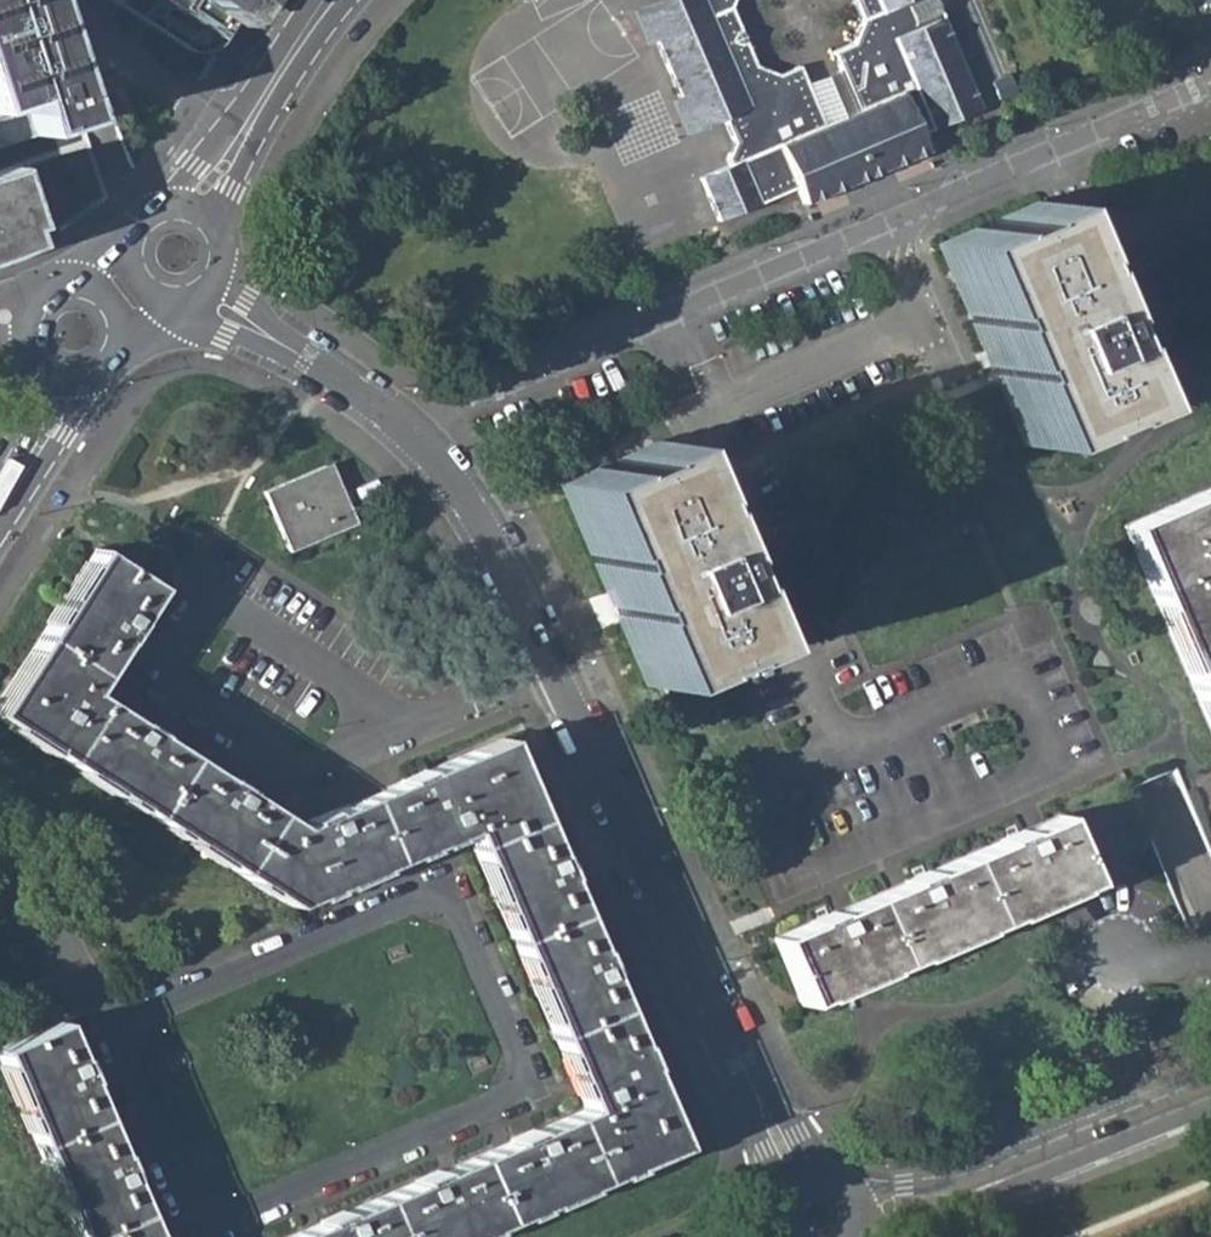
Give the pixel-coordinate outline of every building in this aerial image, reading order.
[(17,121),(32,168),(84,150),(74,117),(103,108),(69,33),(49,39),(36,0),(0,0),(0,126),(17,121)] [(218,38),(243,0),(159,0),(218,38)] [(658,38),(686,26),(675,0),(654,0),(634,8),(648,41),(658,38)] [(736,140),(728,157),(731,164),(702,177),(719,221),(798,187),(806,203),(926,150),(919,134),(981,107),(943,16),(917,27),(905,0),(844,0),(853,21),(842,47),(783,73),(757,62),(734,5),(736,0),(675,0),(686,26),(658,38),(682,96),(711,83),(725,117),(736,140)] [(936,0),(905,0),(917,27),(943,16),(936,0)] [(688,132),(725,117),(711,83),(682,96),(674,99),(688,132)] [(0,126),(0,194),(17,245),(47,232),(69,219),(83,209),(100,195),(84,150),(32,168),(17,121),(0,126)] [(17,245),(0,194),(0,251),(17,245)] [(944,246),(1024,436),(1068,418),(1111,400),(1031,210),(944,246)] [(567,486),(647,676),(733,640),(653,450),(567,486)] [(352,523),(325,463),(264,490),(291,551),(352,523)] [(1127,525),(1210,720),(1210,489),(1127,525)] [(289,906),(391,864),(466,832),(585,1108),(286,1236),(470,1236),(680,1147),(503,738),(364,797),(297,824),(88,692),(155,588),(95,548),(0,695),(0,721),(289,906)] [(779,943),(804,1003),(853,983),(1045,901),(1090,882),(1062,815),(873,895),(875,902),(779,943)] [(776,936),(779,943),(875,902),(873,895),(776,936)] [(60,1022),(0,1047),(0,1060),(76,1236),(155,1236),(60,1022)]
